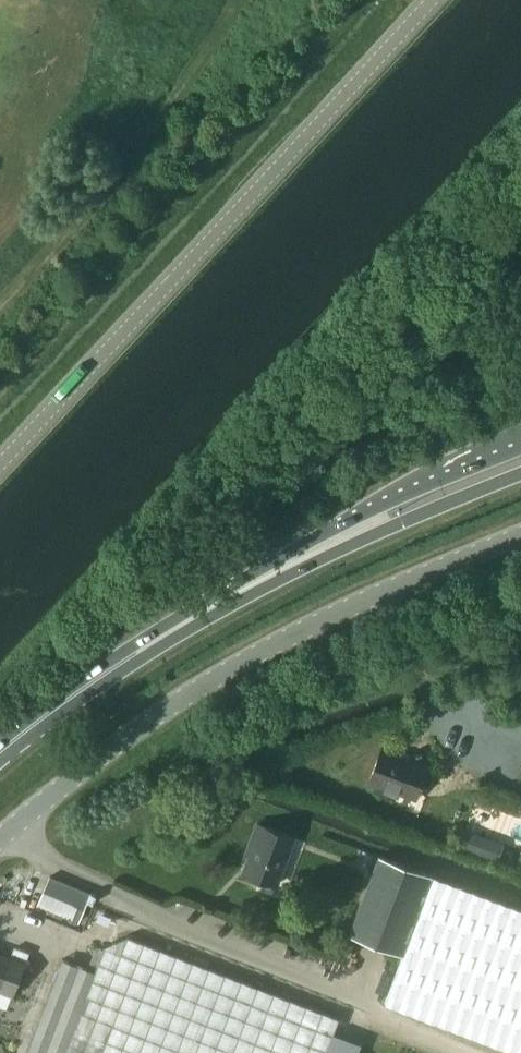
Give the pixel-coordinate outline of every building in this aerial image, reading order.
[(398,790),(417,798),(429,765),(382,747),(370,780),(387,786),(385,791),(396,795),(398,790)] [(254,846),(244,871),(277,884),(295,836),(258,821),(249,844),(254,846)] [(466,830),(460,846),(497,860),(504,844),(466,830)] [(350,933),(402,953),(432,874),(380,854),(350,933)] [(402,953),(385,1001),(520,1052),(520,907),(432,874),(402,953)] [(38,904),(79,921),(91,892),(50,875),(38,904)] [(63,958),(26,1052),(326,1052),(339,1018),(128,935),(105,946),(95,970),(63,958)] [(15,947),(11,957),(26,962),(29,952),(15,947)] [(14,993),(26,962),(0,953),(0,988),(14,993)]
